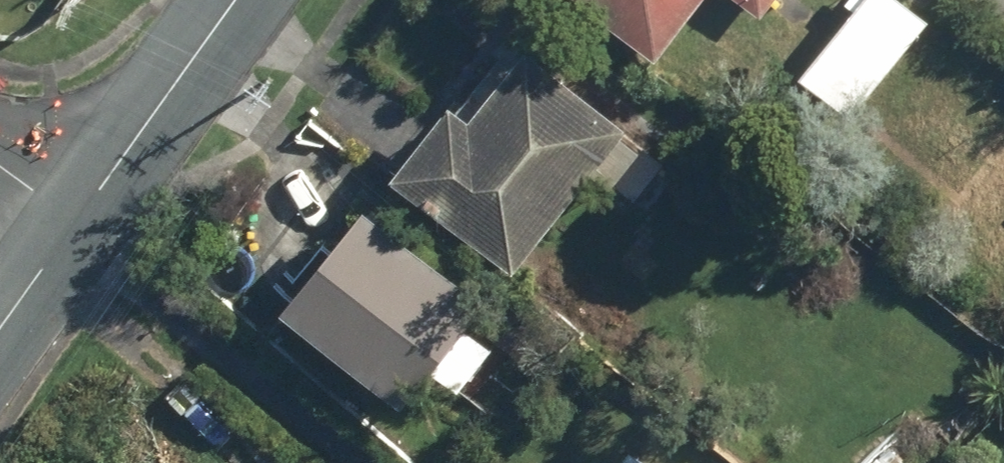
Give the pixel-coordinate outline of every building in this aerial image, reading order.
[(653,52),(692,0),(586,0),(653,52)] [(759,9),(766,0),(747,0),(759,9)] [(854,107),(927,14),(909,0),(854,0),(802,66),(854,107)] [(387,167),(511,264),(623,122),(522,42),(467,109),(445,93),(387,167)] [(276,295),(398,394),(482,291),(360,193),(276,295)] [(629,442),(611,462),(656,462),(629,442)] [(879,449),(864,462),(891,462),(879,449)]
